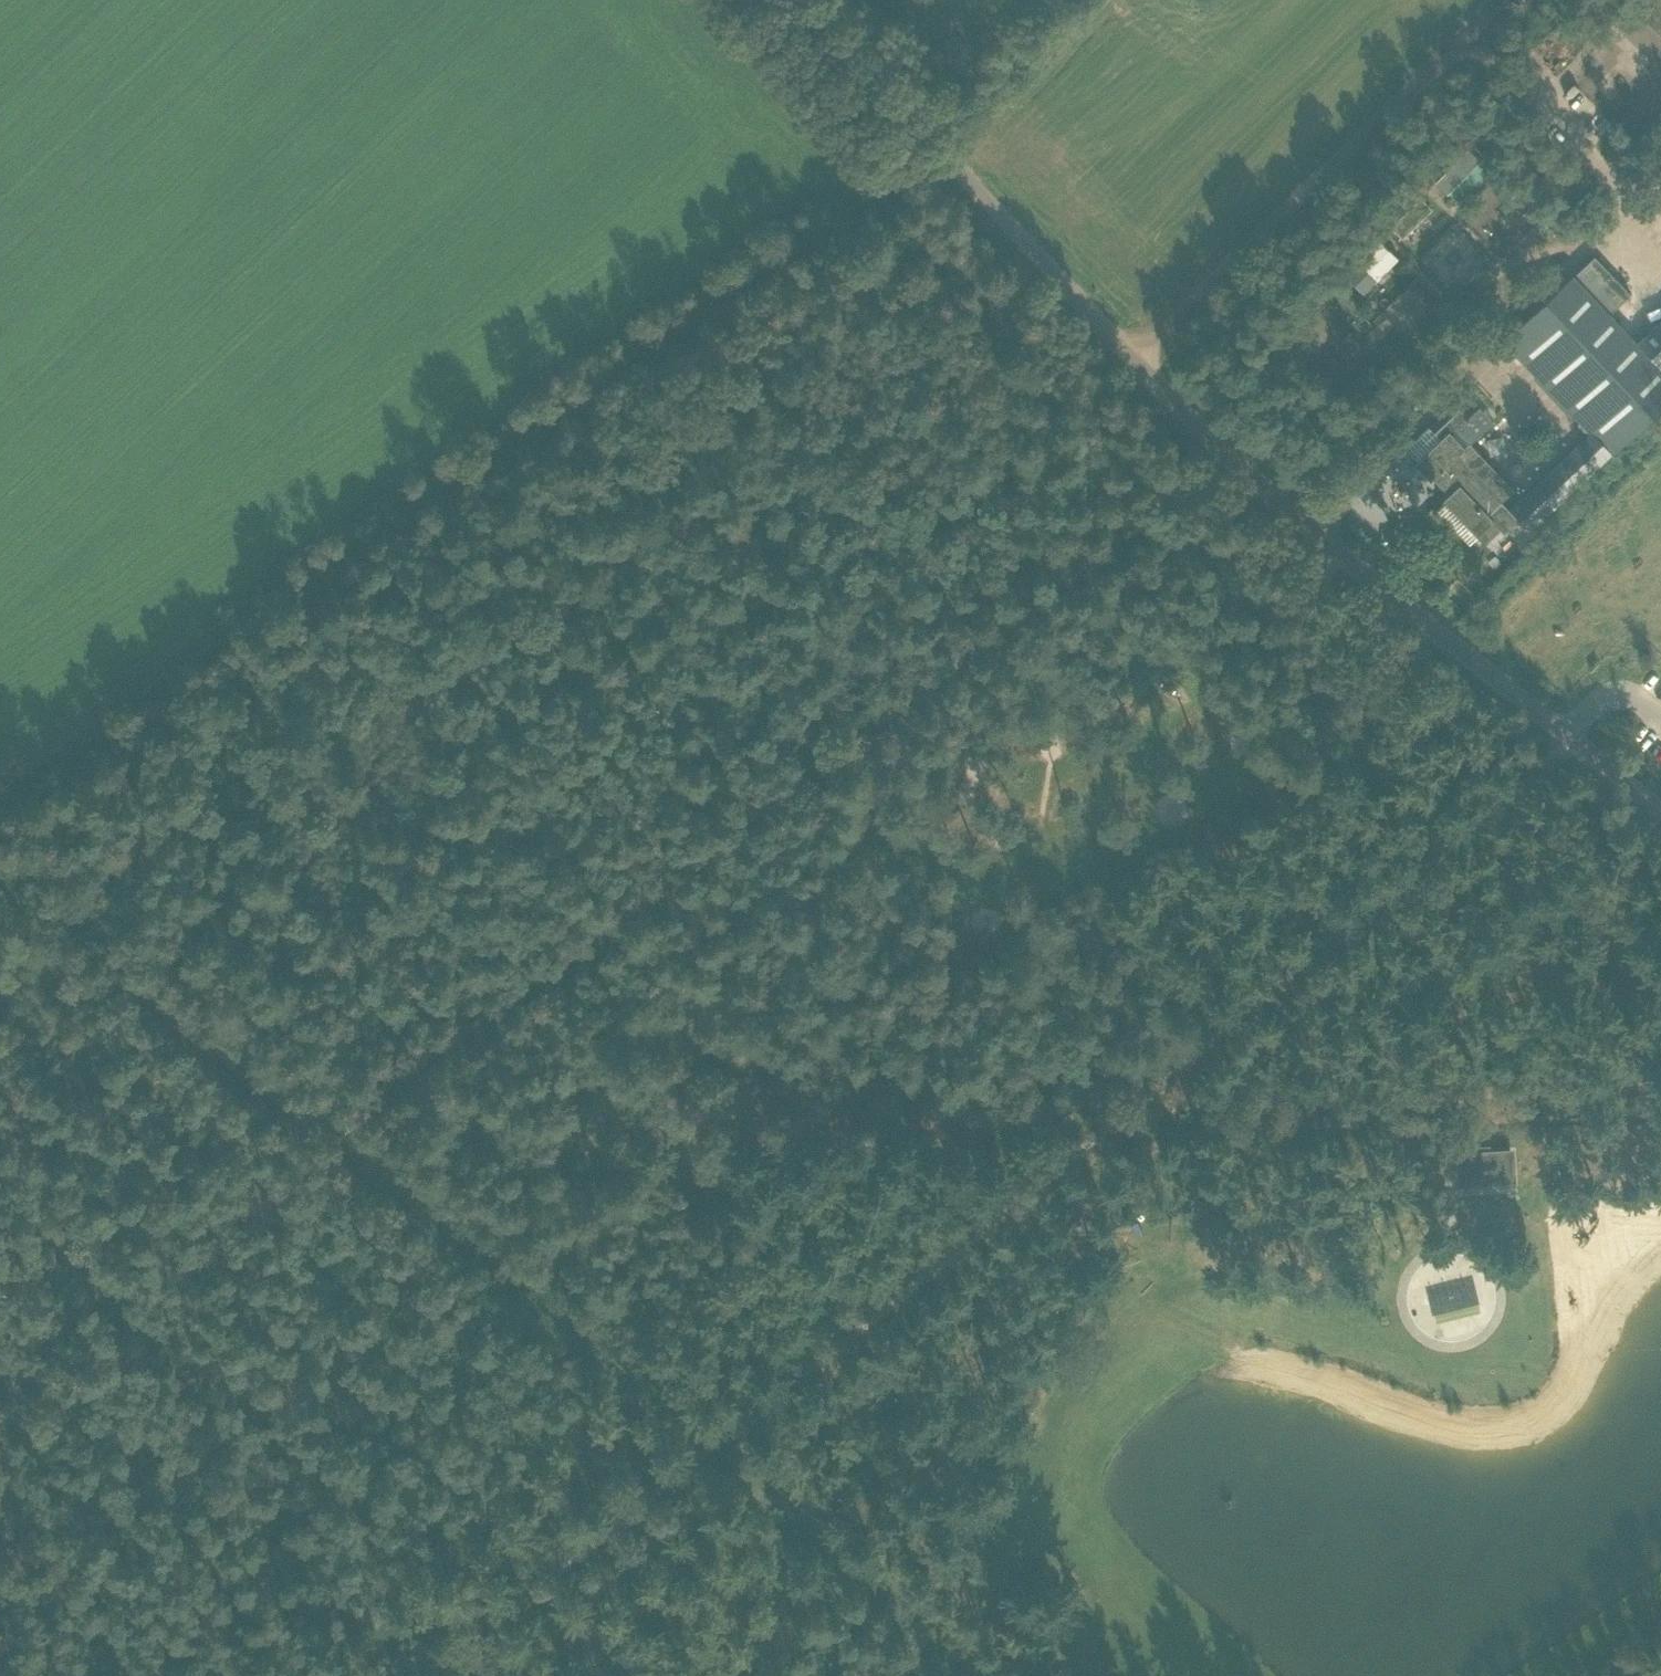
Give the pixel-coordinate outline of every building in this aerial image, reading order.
[(1467,150),(1436,182),(1448,193),(1479,162),(1467,150)] [(1424,176),(1414,187),(1422,194),(1422,195),(1427,189),(1432,184),(1424,176)] [(1421,198),(1391,227),(1402,238),(1432,209),(1421,198)] [(1379,239),(1357,263),(1375,280),(1397,256),(1379,239)] [(1594,257),(1573,278),(1503,344),(1593,438),(1513,514),(1529,532),(1660,407),(1660,371),(1607,314),(1628,293),(1594,257)] [(1467,419),(1457,410),(1434,432),(1440,438),(1416,461),(1450,496),(1445,502),(1474,533),(1490,518),(1486,514),(1505,496),(1448,437),(1467,419)] [(1182,817),(1179,795),(1158,798),(1161,820),(1182,817)] [(964,926),(980,949),(1007,929),(990,907),(964,926)] [(1458,1180),(1512,1177),(1510,1149),(1457,1152),(1458,1180)]
